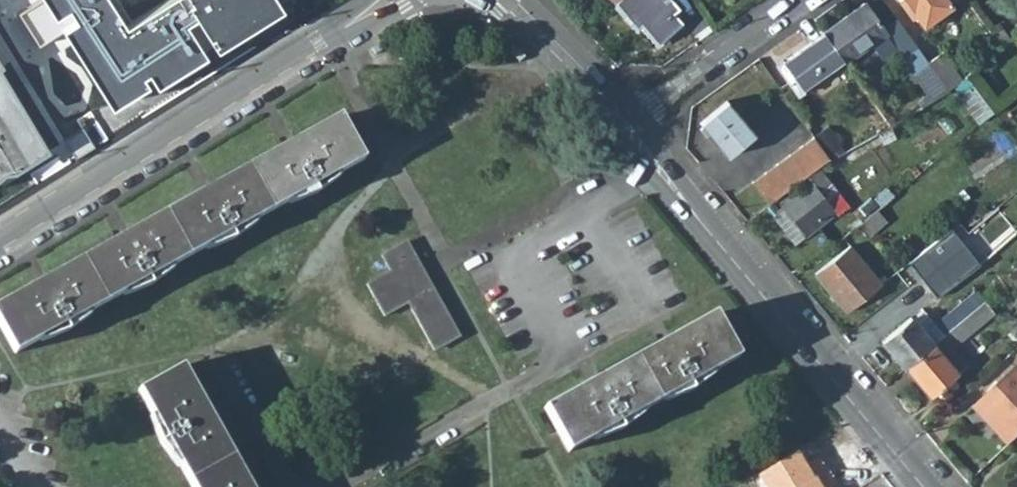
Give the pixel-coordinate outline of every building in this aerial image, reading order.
[(616,3),(615,4),(637,29),(642,24),(659,44),(687,19),(679,9),(684,4),(681,0),(620,0),(616,3)] [(953,8),(950,4),(947,0),(903,0),(923,29),(953,8)] [(885,36),(863,2),(821,32),(822,32),(823,35),(842,61),(844,65),(872,45),(885,36)] [(262,8),(230,25),(242,47),(274,29),(262,8)] [(801,89),(842,61),(823,35),(784,63),(781,60),(774,64),(796,97),(803,92),(801,89)] [(885,36),(872,45),(878,55),(892,46),(885,36)] [(523,61),(526,58),(514,45),(508,51),(520,64),(523,61)] [(900,59),(912,76),(928,65),(927,63),(916,48),(900,59)] [(927,63),(928,65),(947,93),(949,93),(961,82),(941,53),(927,63)] [(924,95),(915,102),(921,110),(939,99),(947,93),(928,65),(912,76),(924,95)] [(5,175),(40,156),(0,86),(0,174),(5,175)] [(753,136),(726,102),(701,122),(727,157),(753,136)] [(338,118),(0,306),(0,325),(15,352),(362,159),(338,118)] [(828,162),(813,140),(751,185),(766,207),(776,200),(806,177),(818,169),(828,162)] [(888,177),(872,150),(829,175),(845,203),(888,177)] [(806,177),(809,180),(779,204),(776,200),(766,207),(794,243),(803,236),(815,226),(832,248),(857,228),(860,225),(818,169),(806,177)] [(860,225),(857,228),(866,239),(885,223),(876,211),(860,225)] [(1013,231),(995,211),(967,234),(984,253),(1013,231)] [(460,337),(408,242),(385,255),(392,269),(370,282),(388,316),(411,303),(437,350),(460,337)] [(881,286),(849,246),(814,275),(846,313),(881,286)] [(984,303),(975,292),(935,326),(944,337),(971,313),(984,303)] [(952,349),(994,315),(991,311),(984,303),(971,313),(944,337),(943,337),(952,349)] [(914,320),(934,345),(943,337),(944,337),(935,326),(924,312),(914,320)] [(737,358),(714,316),(547,409),(570,450),(737,358)] [(882,342),(904,371),(934,345),(914,320),(911,318),(882,342)] [(934,345),(958,375),(967,367),(952,349),(943,337),(934,345)] [(934,345),(904,371),(929,400),(958,375),(934,345)] [(1006,447),(1016,436),(1016,372),(1014,368),(970,406),(1006,447)] [(183,370),(143,392),(195,486),(248,486),(183,370)] [(803,473),(778,486),(837,486),(829,474),(811,485),(803,473)]
